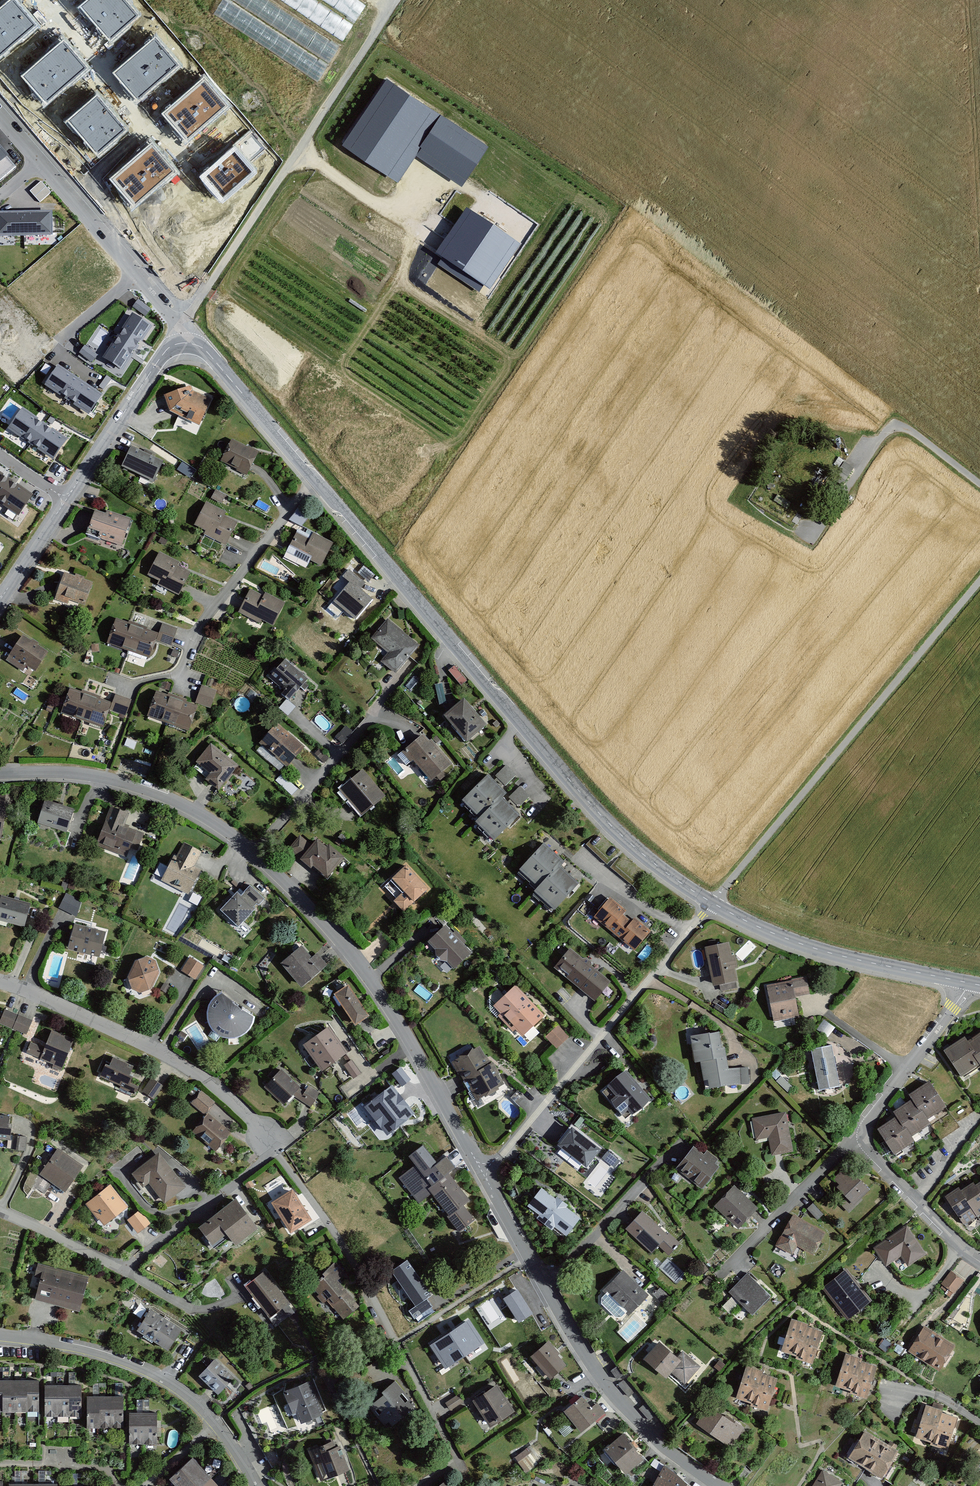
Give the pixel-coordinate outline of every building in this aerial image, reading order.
[(0,9),(0,58),(38,26),(15,0),(10,0),(0,9)] [(79,7),(110,41),(139,15),(125,0),(87,0),(79,7)] [(340,43),(318,31),(235,31),(321,77),(340,43)] [(179,64),(154,37),(113,73),(138,100),(179,64)] [(62,39),(21,76),(47,104),(88,68),(62,39)] [(442,113),(385,75),(342,141),(399,179),(416,153),(442,113)] [(203,77),(162,113),(187,142),(228,106),(203,77)] [(97,93),(66,120),(99,157),(129,130),(97,93)] [(489,144),(442,113),(416,153),(463,183),(489,144)] [(151,142),(109,178),(135,208),(177,171),(151,142)] [(234,147),(200,177),(222,202),(257,173),(234,147)] [(0,149),(0,180),(15,166),(0,149)] [(30,191),(40,202),(51,192),(41,181),(30,191)] [(521,245),(466,208),(435,253),(490,290),(521,245)] [(0,212),(0,236),(53,235),(52,211),(0,212)] [(132,307),(145,317),(151,309),(138,299),(132,307)] [(153,326),(132,313),(102,357),(123,371),(153,326)] [(80,352),(92,362),(98,355),(85,345),(80,352)] [(103,395),(58,365),(44,385),(89,415),(103,395)] [(193,390),(190,386),(162,396),(169,414),(200,426),(207,408),(205,397),(193,390)] [(70,436),(23,405),(8,428),(54,459),(70,436)] [(258,452),(231,439),(219,463),(246,476),(258,452)] [(163,461),(131,446),(120,468),(152,483),(163,461)] [(844,461),(834,476),(843,482),(853,468),(844,461)] [(0,471),(0,503),(19,516),(33,494),(0,471)] [(225,511),(205,502),(193,526),(205,531),(203,535),(225,546),(236,522),(223,515),(225,511)] [(130,520),(106,512),(105,515),(94,511),(86,535),(121,547),(130,520)] [(333,543),(297,525),(282,555),(307,568),(311,561),(321,566),(333,543)] [(179,562),(159,552),(147,576),(159,582),(157,586),(179,596),(191,572),(177,566),(179,562)] [(365,583),(349,570),(342,579),(349,584),(333,603),(356,621),(373,601),(360,590),(365,583)] [(93,582),(64,572),(54,600),(67,604),(69,600),(85,606),(93,582)] [(286,602),(263,590),(261,595),(250,589),(238,613),(259,623),(261,620),(274,626),(286,602)] [(157,634),(117,619),(107,644),(148,659),(157,634)] [(420,645),(388,619),(371,638),(388,653),(380,661),(395,674),(420,645)] [(163,622),(156,639),(171,645),(177,627),(163,622)] [(47,653),(22,637),(7,661),(23,671),(27,666),(35,671),(47,653)] [(307,681),(283,661),(270,678),(285,690),(280,696),(289,703),(307,681)] [(195,703),(210,708),(217,690),(202,685),(195,703)] [(112,703),(70,688),(61,713),(103,728),(112,703)] [(198,706),(156,690),(146,716),(189,731),(198,706)] [(110,710),(125,716),(131,699),(116,694),(110,710)] [(487,726),(464,700),(444,718),(466,744),(487,726)] [(306,747),(277,723),(259,744),(288,768),(306,747)] [(451,765),(423,734),(405,751),(433,782),(451,765)] [(238,765),(211,745),(197,764),(211,775),(205,783),(218,793),(238,765)] [(508,764),(494,777),(504,787),(517,775),(508,764)] [(384,795),(362,771),(340,791),(363,815),(384,795)] [(507,794),(488,775),(462,801),(479,818),(475,823),(494,841),(520,816),(502,798),(507,794)] [(519,806),(530,796),(520,786),(509,796),(519,806)] [(74,810),(46,800),(37,825),(66,835),(74,810)] [(130,813),(110,805),(94,845),(125,857),(129,847),(137,850),(143,834),(125,827),(130,813)] [(326,878),(343,858),(328,846),(326,848),(317,840),(311,847),(298,836),(287,850),(310,870),(312,867),(326,878)] [(201,852),(183,843),(177,856),(173,854),(161,880),(190,894),(201,872),(193,868),(201,852)] [(562,864),(543,845),(517,873),(537,891),(558,868),(562,864)] [(430,889),(407,866),(383,890),(406,913),(430,889)] [(558,868),(533,897),(553,915),(579,887),(558,868)] [(264,899),(249,886),(242,895),(237,891),(220,911),(239,927),(264,899)] [(60,908),(77,914),(83,900),(66,893),(60,908)] [(1,896),(0,900),(0,922),(24,929),(31,904),(1,896)] [(611,898),(593,919),(612,935),(625,919),(622,917),(627,910),(611,898)] [(632,925),(625,919),(612,935),(635,954),(652,934),(635,921),(632,925)] [(107,932),(74,923),(67,950),(99,959),(107,932)] [(475,954),(448,925),(428,943),(455,972),(475,954)] [(729,942),(705,948),(713,987),(737,982),(735,969),(738,968),(735,955),(732,956),(729,942)] [(300,948),(278,966),(299,992),(321,974),(300,948)] [(611,982),(570,948),(554,968),(595,1002),(611,982)] [(160,972),(156,961),(147,957),(135,961),(127,978),(132,990),(140,994),(152,990),(160,972)] [(195,980),(204,967),(190,957),(181,971),(195,980)] [(805,979),(790,981),(791,984),(794,1000),(809,997),(805,979)] [(170,987),(164,983),(160,990),(166,993),(170,987)] [(791,984),(765,989),(772,1025),(798,1020),(794,1000),(791,984)] [(545,1016),(516,985),(493,1006),(522,1037),(545,1016)] [(347,989),(333,998),(354,1031),(368,1021),(347,989)] [(245,1033),(250,1027),(254,1021),(254,1014),(221,990),(215,994),(210,1001),(208,1008),(208,1016),(211,1024),(215,1030),(222,1034),(230,1036),(238,1036),(245,1033)] [(3,1010),(0,1018),(0,1025),(27,1035),(32,1021),(3,1010)] [(569,1037),(558,1025),(545,1037),(556,1049),(569,1037)] [(348,1054),(328,1028),(304,1047),(324,1072),(348,1054)] [(74,1040),(51,1030),(44,1049),(30,1043),(26,1054),(62,1068),(74,1040)] [(720,1033),(690,1040),(696,1065),(699,1065),(725,1060),(720,1033)] [(967,1045),(979,1064),(979,1037),(967,1045)] [(964,1040),(945,1052),(963,1080),(979,1069),(979,1064),(967,1045),(964,1040)] [(464,1085),(492,1067),(479,1047),(451,1065),(464,1085)] [(831,1048),(810,1052),(818,1093),(840,1090),(831,1048)] [(135,1069),(113,1058),(109,1067),(104,1065),(99,1077),(135,1094),(139,1087),(129,1083),(135,1069)] [(344,1063),(352,1077),(360,1072),(352,1059),(344,1063)] [(727,1073),(725,1060),(699,1065),(704,1095),(749,1087),(746,1070),(727,1073)] [(505,1088),(492,1067),(464,1085),(476,1105),(505,1088)] [(394,1074),(402,1085),(409,1080),(401,1069),(394,1074)] [(301,1087),(281,1070),(264,1089),(284,1106),(301,1087)] [(626,1072),(600,1094),(626,1124),(652,1101),(626,1072)] [(142,1092),(154,1100),(163,1086),(151,1078),(142,1092)] [(319,1093),(307,1086),(299,1099),(311,1106),(319,1093)] [(391,1087),(366,1107),(388,1134),(412,1114),(391,1087)] [(931,1087),(911,1098),(914,1104),(927,1127),(947,1115),(931,1087)] [(191,1104),(205,1115),(215,1103),(201,1091),(191,1104)] [(914,1104),(894,1116),(896,1120),(910,1144),(930,1132),(927,1127),(914,1104)] [(786,1112),(752,1118),(756,1141),(768,1138),(771,1156),(793,1152),(786,1112)] [(231,1134),(208,1114),(191,1133),(214,1153),(231,1134)] [(0,1117),(0,1139),(11,1141),(12,1129),(8,1129),(9,1118),(0,1117)] [(896,1120),(876,1132),(892,1160),(913,1148),(910,1144),(896,1120)] [(601,1150),(572,1128),(558,1146),(587,1169),(601,1150)] [(13,1136),(11,1150),(25,1151),(27,1137),(13,1136)] [(84,1167),(57,1149),(40,1176),(66,1193),(84,1167)] [(420,1207),(432,1198),(427,1192),(448,1176),(456,1169),(447,1159),(438,1167),(424,1149),(409,1160),(416,1168),(400,1181),(420,1207)] [(694,1149),(676,1173),(703,1193),(720,1170),(715,1167),(719,1162),(707,1154),(704,1158),(694,1149)] [(602,1158),(615,1168),(620,1161),(607,1152),(602,1158)] [(165,1203),(184,1189),(158,1154),(133,1173),(144,1187),(149,1183),(165,1203)] [(849,1216),(871,1193),(845,1168),(830,1184),(848,1201),(841,1209),(849,1216)] [(448,1176),(427,1192),(432,1198),(459,1234),(474,1223),(462,1208),(469,1203),(448,1176)] [(128,1207),(110,1185),(86,1204),(104,1226),(128,1207)] [(975,1187),(961,1195),(978,1222),(979,1225),(979,1195),(977,1189),(975,1187)] [(581,1218),(542,1188),(527,1207),(566,1237),(581,1218)] [(734,1189),(713,1211),(738,1235),(759,1212),(734,1189)] [(312,1222),(292,1191),(271,1204),(291,1235),(312,1222)] [(961,1195),(959,1193),(945,1202),(964,1231),(978,1222),(961,1195)] [(259,1230),(235,1200),(197,1230),(212,1250),(226,1239),(234,1249),(259,1230)] [(127,1220),(137,1234),(151,1224),(140,1210),(127,1220)] [(623,1234),(652,1259),(659,1250),(668,1258),(679,1246),(642,1213),(623,1234)] [(827,1236),(793,1217),(775,1250),(793,1260),(798,1251),(814,1259),(827,1236)] [(906,1229),(872,1251),(886,1271),(902,1262),(910,1271),(928,1259),(906,1229)] [(347,1273),(336,1261),(314,1288),(341,1319),(358,1307),(339,1281),(347,1273)] [(407,1262),(393,1272),(417,1307),(410,1311),(415,1317),(431,1307),(425,1298),(430,1295),(407,1262)] [(89,1279),(37,1264),(29,1291),(36,1293),(34,1301),(78,1314),(89,1279)] [(626,1316),(629,1319),(650,1298),(622,1270),(599,1293),(604,1298),(599,1305),(617,1324),(626,1316)] [(939,1286),(951,1296),(965,1280),(953,1270),(939,1286)] [(290,1303),(265,1272),(244,1289),(269,1320),(290,1303)] [(846,1272),(820,1291),(845,1324),(871,1305),(846,1272)] [(771,1299),(746,1275),(726,1295),(751,1319),(771,1299)] [(535,1306),(523,1293),(518,1298),(512,1291),(494,1307),(511,1327),(535,1306)] [(182,1332),(150,1312),(136,1335),(168,1354),(182,1332)] [(467,1322),(432,1345),(446,1367),(481,1344),(467,1322)] [(806,1330),(807,1327),(791,1323),(782,1355),(797,1360),(806,1330)] [(956,1349),(924,1329),(908,1355),(940,1375),(956,1349)] [(813,1368),(822,1335),(806,1330),(797,1360),(796,1363),(813,1368)] [(567,1365),(549,1343),(529,1359),(548,1381),(567,1365)] [(677,1362),(659,1346),(644,1363),(667,1383),(672,1377),(687,1389),(704,1369),(684,1353),(677,1362)] [(861,1365),(862,1361),(845,1357),(836,1389),(852,1394),(861,1365)] [(235,1376),(216,1359),(198,1378),(218,1396),(235,1376)] [(867,1402),(877,1369),(861,1365),(852,1394),(851,1397),(867,1402)] [(763,1373),(745,1368),(734,1403),(752,1408),(762,1377),(763,1373)] [(779,1382),(762,1377),(752,1408),(751,1413),(767,1418),(779,1382)] [(326,1415),(310,1380),(281,1393),(292,1417),(297,1415),(302,1426),(326,1415)] [(0,1383),(0,1417),(38,1416),(37,1382),(0,1383)] [(414,1409),(394,1382),(380,1393),(383,1397),(369,1408),(386,1430),(414,1409)] [(515,1410),(496,1385),(471,1403),(489,1428),(515,1410)] [(81,1388),(44,1388),(43,1421),(80,1422),(81,1388)] [(605,1413),(598,1404),(592,1409),(582,1397),(564,1413),(581,1433),(605,1413)] [(121,1398),(86,1399),(87,1432),(123,1430),(121,1398)] [(731,1451),(745,1429),(706,1404),(692,1426),(731,1451)] [(932,1445),(941,1413),(925,1408),(915,1441),(932,1445)] [(157,1416),(128,1416),(128,1448),(156,1448),(157,1416)] [(957,1421),(940,1416),(932,1445),(931,1448),(947,1454),(957,1421)] [(865,1433),(848,1461),(883,1482),(899,1454),(865,1433)] [(646,1462),(624,1436),(606,1452),(627,1477),(646,1462)] [(350,1471),(337,1441),(308,1453),(320,1483),(350,1471)] [(529,1451),(518,1453),(522,1469),(532,1466),(529,1451)] [(167,1482),(171,1485),(214,1485),(191,1461),(167,1482)] [(664,1466),(654,1485),(689,1485),(664,1466)] [(749,1473),(743,1468),(737,1476),(743,1481),(749,1473)] [(822,1473),(814,1485),(843,1485),(822,1473)]
